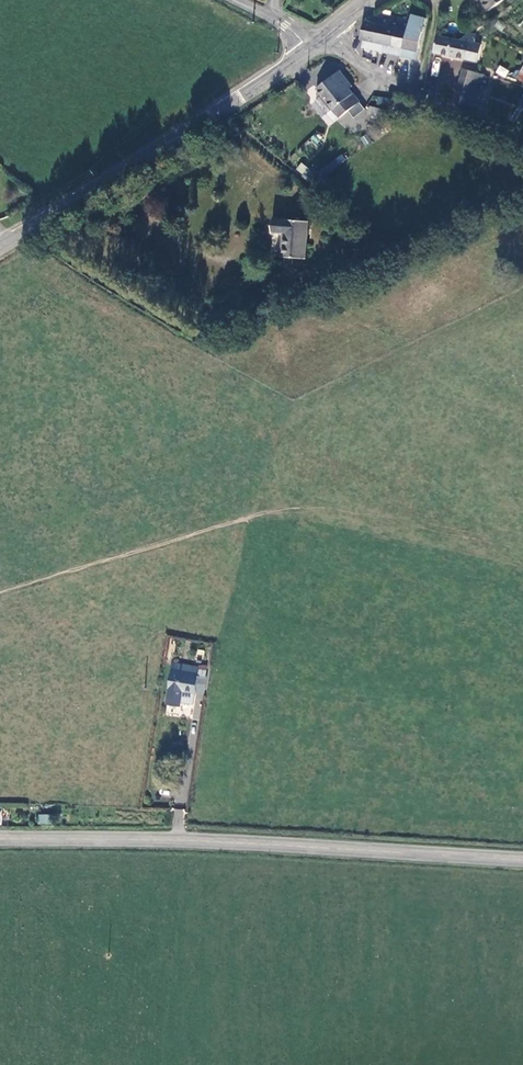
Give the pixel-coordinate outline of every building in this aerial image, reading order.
[(510,0),(478,0),(488,15),(510,0)] [(358,36),(376,41),(379,42),(387,16),(370,12),(368,20),(363,19),(358,36)] [(411,14),(409,22),(400,19),(398,27),(403,28),(399,47),(413,51),(417,52),(426,17),(411,14)] [(379,42),(398,47),(399,47),(403,28),(398,27),(400,19),(387,16),(379,42)] [(468,33),(459,40),(433,35),(429,54),(459,60),(459,58),(478,62),(481,45),(473,43),(475,34),(468,33)] [(356,46),(374,50),(376,41),(358,36),(356,46)] [(374,50),(396,55),(398,47),(379,42),(376,41),(374,50)] [(398,47),(396,55),(411,58),(413,51),(399,47),(398,47)] [(522,83),(522,63),(515,79),(522,83)] [(498,65),(495,73),(505,78),(509,70),(498,65)] [(473,106),(483,76),(463,69),(453,99),(473,106)] [(318,86),(323,93),(333,107),(340,116),(349,110),(360,102),(350,88),(353,86),(341,70),(318,86)] [(333,107),(323,93),(317,98),(327,111),(333,107)] [(371,96),(370,103),(388,105),(388,97),(371,96)] [(511,119),(515,121),(522,107),(522,96),(511,119)] [(365,109),(360,102),(349,110),(354,117),(365,109)] [(308,134),(308,148),(320,148),(320,133),(308,134)] [(305,176),(310,169),(300,162),(295,169),(305,176)] [(279,259),(304,259),(306,223),(271,220),(270,234),(281,235),(279,259)] [(354,283),(362,280),(359,273),(351,276),(354,283)] [(332,291),(354,283),(351,276),(330,284),(332,291)] [(202,694),(203,665),(196,664),(195,667),(168,664),(166,690),(163,705),(179,708),(182,692),(202,694)] [(55,814),(41,814),(40,824),(54,824),(55,814)]
